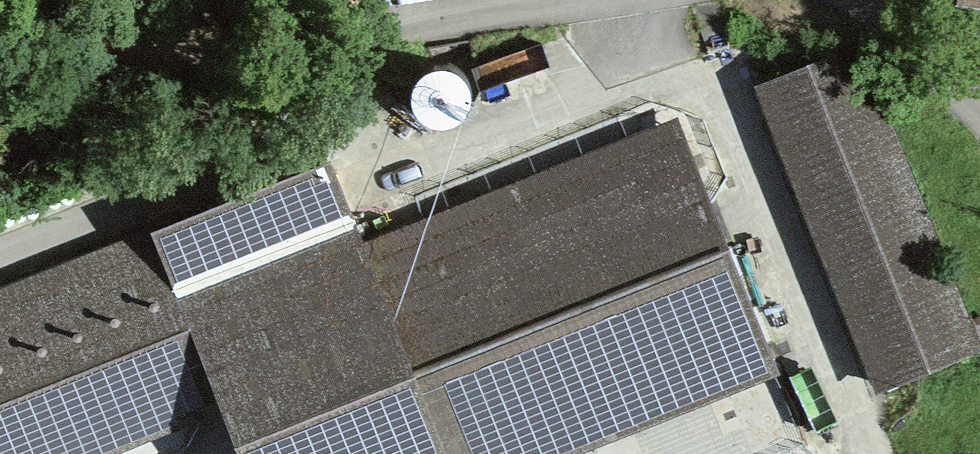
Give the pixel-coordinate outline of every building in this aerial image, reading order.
[(978,348),(857,46),(756,86),(876,389),(978,348)] [(412,100),(417,109),(427,117),(439,120),(451,118),(462,111),(468,100),(470,89),(467,77),(460,68),(450,62),(439,60),(428,63),(419,69),(413,78),(410,89),(412,100)] [(327,164),(0,293),(0,386),(151,326),(184,408),(220,393),(245,453),(533,453),(770,360),(679,133),(364,257),(327,164)]
